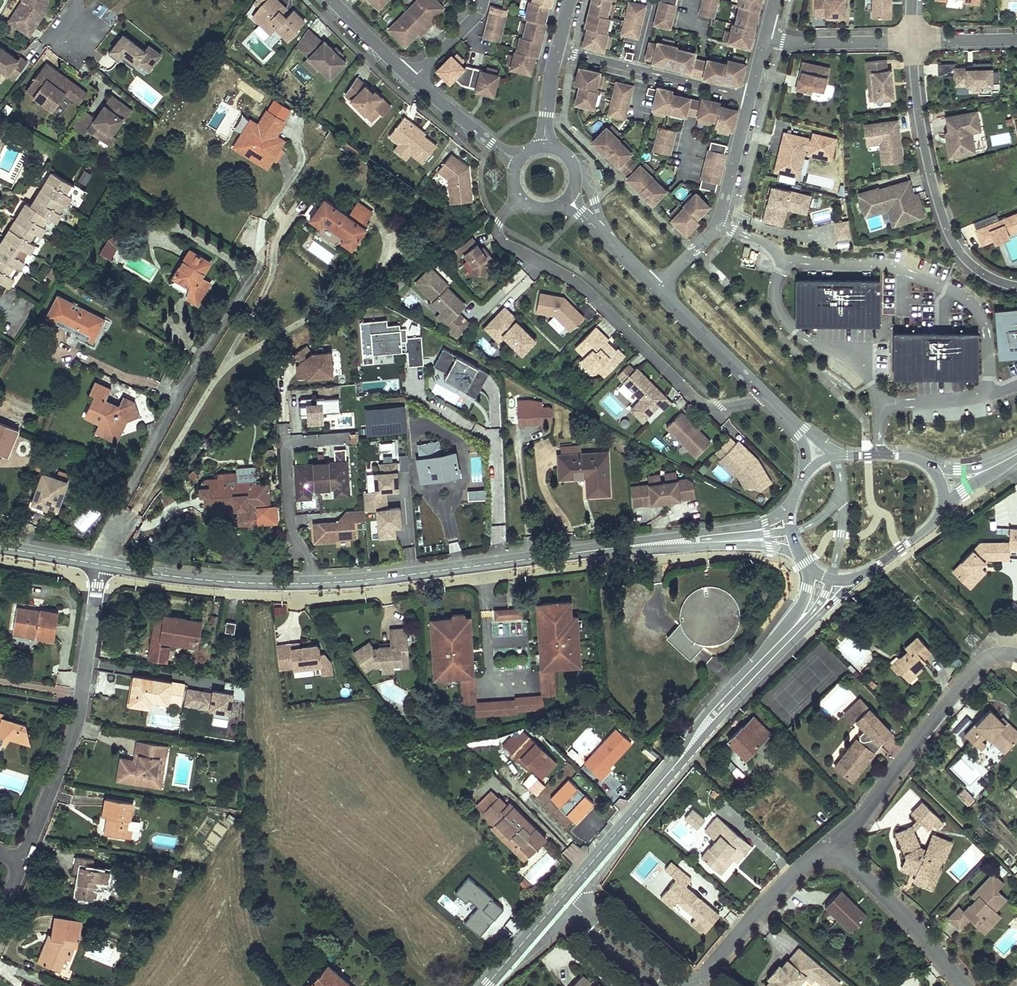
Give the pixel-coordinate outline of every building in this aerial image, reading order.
[(23,1),(9,20),(30,35),(40,20),(38,19),(41,15),(44,15),(47,10),(48,0),(23,0),(23,1)] [(256,16),(267,28),(274,21),(279,25),(276,28),(288,41),(298,31),(296,30),(305,21),(294,10),(286,18),(282,13),(286,8),(278,0),(255,0),(254,2),(256,4),(261,5),(264,8),(256,16)] [(435,0),(418,0),(389,30),(406,46),(413,38),(411,36),(416,31),(418,33),(421,35),(433,23),(431,20),(428,18),(433,13),(436,15),(443,8),(435,0)] [(533,1),(530,0),(526,18),(528,19),(544,23),(546,13),(549,5),(533,1)] [(596,3),(593,2),(588,22),(591,23),(590,28),(587,37),(591,37),(589,46),(605,50),(606,47),(608,36),(609,33),(608,32),(612,17),(608,17),(609,15),(611,4),(612,0),(597,0),(596,3)] [(656,25),(671,28),(678,0),(662,0),(656,25)] [(700,15),(716,19),(720,0),(704,0),(700,15)] [(738,5),(740,6),(736,23),(733,23),(730,34),(729,40),(728,43),(752,48),(755,38),(752,37),(753,31),(759,7),(760,2),(764,2),(764,0),(739,0),(738,5)] [(815,17),(843,16),(842,0),(815,0),(815,17)] [(872,16),(890,17),(891,0),(873,0),(872,16)] [(632,3),(624,34),(639,38),(647,7),(632,3)] [(507,10),(491,6),(489,14),(505,18),(507,10)] [(505,18),(489,14),(487,22),(503,26),(505,18)] [(544,23),(528,19),(527,23),(524,33),(524,36),(542,41),(547,23),(544,23)] [(503,26),(487,22),(485,30),(501,34),(503,26)] [(297,45),(302,50),(316,36),(309,29),(297,45)] [(501,34),(485,30),(483,38),(499,42),(501,34)] [(161,54),(149,45),(145,51),(125,36),(121,41),(119,40),(108,53),(118,61),(121,58),(124,54),(136,63),(137,61),(149,70),(161,54)] [(330,78),(346,62),(340,56),(334,50),(325,41),(323,43),(316,36),(302,50),(309,57),(320,67),(330,78)] [(524,36),(520,36),(517,51),(535,55),(536,50),(540,51),(542,41),(524,36)] [(696,53),(678,49),(679,47),(674,46),(663,43),(659,42),(659,45),(651,43),(647,58),(655,60),(654,62),(683,69),(690,71),(689,74),(714,80),(715,77),(723,79),(732,82),(732,79),(741,81),(745,64),(743,63),(733,60),(728,59),(727,64),(708,59),(707,62),(695,59),(696,53)] [(14,80),(28,62),(21,57),(18,60),(0,46),(0,69),(6,74),(14,80)] [(340,56),(343,54),(337,47),(334,50),(340,56)] [(517,51),(514,50),(513,55),(511,66),(510,68),(528,72),(530,63),(533,64),(535,55),(517,51)] [(636,53),(629,52),(627,59),(634,61),(636,53)] [(133,67),(136,63),(124,54),(121,58),(133,67)] [(457,54),(454,57),(461,64),(464,61),(457,54)] [(454,57),(452,55),(439,68),(445,75),(443,77),(450,83),(455,78),(461,84),(469,86),(473,68),(465,66),(464,68),(461,64),(454,57)] [(314,73),(320,67),(309,57),(304,62),(314,73)] [(872,72),(875,101),(894,99),(892,70),(888,70),(887,60),(866,62),(867,72),(872,72)] [(829,69),(803,62),(800,72),(802,72),(800,81),(798,81),(796,90),(812,94),(813,90),(823,93),(829,69)] [(54,69),(46,63),(30,84),(38,89),(33,96),(53,110),(65,93),(73,99),(80,104),(87,93),(59,72),(57,75),(52,72),(54,69)] [(972,68),(954,68),(954,77),(954,79),(957,78),(957,86),(972,85),(972,91),(978,91),(978,94),(991,94),(991,91),(998,91),(998,72),(991,72),(991,63),(972,63),(972,68)] [(953,64),(937,65),(937,77),(954,77),(954,68),(953,64)] [(445,75),(439,68),(437,70),(443,77),(445,75)] [(481,70),(473,68),(469,86),(476,88),(476,91),(485,93),(485,90),(493,92),(494,92),(498,75),(496,74),(486,72),(481,71),(481,70)] [(576,103),(593,108),(598,91),(595,90),(596,86),(599,75),(600,73),(584,69),(582,77),(578,76),(575,85),(580,86),(576,103)] [(357,77),(346,94),(372,121),(380,113),(383,115),(391,107),(375,91),(373,93),(357,77)] [(633,87),(617,83),(608,119),(624,123),(633,87)] [(38,89),(30,84),(26,90),(33,96),(38,89)] [(649,87),(647,94),(656,97),(653,108),(655,109),(666,112),(668,112),(685,116),(686,113),(690,98),(673,94),(668,93),(668,90),(659,87),(658,90),(649,87)] [(97,118),(85,109),(73,125),(85,134),(89,129),(104,140),(110,132),(112,134),(123,119),(124,120),(131,110),(113,96),(105,106),(107,107),(105,110),(103,109),(103,108),(102,108),(101,108),(100,109),(99,110),(99,111),(99,112),(100,112),(100,113),(97,118)] [(702,101),(690,98),(686,113),(698,116),(702,101)] [(713,101),(703,98),(702,101),(698,116),(699,117),(711,119),(716,121),(715,126),(718,126),(730,129),(732,130),(736,113),(727,111),(728,108),(719,106),(712,104),(713,101)] [(235,143),(241,147),(238,150),(261,163),(263,160),(269,164),(281,146),(273,141),(277,135),(286,121),(266,109),(258,123),(250,118),(235,143)] [(287,120),(290,113),(281,109),(278,116),(287,120)] [(978,111),(948,117),(951,134),(947,134),(951,157),(975,152),(971,132),(982,130),(978,111)] [(405,117),(390,136),(399,144),(411,153),(424,163),(437,146),(425,136),(419,132),(421,130),(405,117)] [(898,120),(865,125),(867,137),(873,137),(881,143),(882,150),(884,162),(903,159),(900,134),(897,135),(896,128),(899,128),(898,120)] [(611,126),(608,129),(616,137),(619,134),(611,126)] [(606,127),(595,139),(595,140),(601,145),(599,147),(598,148),(605,154),(606,153),(619,166),(628,156),(631,153),(619,140),(616,137),(608,129),(606,127)] [(675,131),(660,127),(654,151),(669,155),(675,131)] [(112,134),(110,132),(104,140),(110,145),(116,136),(112,134)] [(273,141),(281,146),(285,140),(277,135),(273,141)] [(830,159),(835,140),(814,135),(812,145),(806,144),(806,141),(787,136),(779,171),(798,176),(805,148),(811,149),(809,154),(830,159)] [(787,136),(785,136),(776,170),(779,171),(787,136)] [(867,137),(869,152),(882,150),(881,143),(873,137),(867,137)] [(727,145),(711,141),(700,187),(715,191),(717,183),(718,184),(726,153),(725,153),(727,145)] [(411,153),(399,144),(395,150),(407,159),(411,153)] [(366,164),(370,158),(358,149),(353,155),(366,164)] [(451,153),(438,171),(448,179),(451,203),(472,200),(468,167),(451,153)] [(633,161),(628,156),(619,166),(624,171),(633,161)] [(655,202),(666,191),(653,178),(653,177),(650,174),(642,166),(640,165),(639,166),(633,161),(624,171),(629,176),(627,178),(647,198),(649,196),(655,202)] [(645,163),(642,166),(650,174),(653,171),(645,163)] [(77,179),(85,184),(91,173),(83,168),(77,179)] [(0,242),(0,279),(9,285),(15,276),(11,274),(16,266),(20,268),(25,260),(21,258),(26,250),(30,252),(35,243),(32,241),(37,233),(41,235),(46,227),(42,224),(48,215),(56,221),(61,213),(58,210),(63,202),(67,204),(72,196),(68,193),(74,184),(52,170),(31,204),(26,201),(0,242)] [(878,188),(859,193),(865,211),(872,209),(873,212),(890,207),(893,221),(911,216),(912,219),(924,216),(919,199),(915,200),(913,195),(909,181),(879,190),(878,188)] [(811,196),(772,187),(763,220),(777,224),(781,207),(786,209),(787,205),(807,210),(811,196)] [(709,206),(696,193),(684,205),(684,206),(682,209),(674,217),(672,219),(684,231),(684,230),(690,224),(692,227),(699,221),(698,220),(696,218),(702,212),(709,206)] [(348,215),(325,198),(310,219),(321,226),(324,222),(344,237),(341,241),(351,249),(366,228),(365,227),(348,215)] [(348,215),(365,227),(369,222),(367,220),(371,213),(357,203),(348,215)] [(806,214),(807,210),(787,205),(786,209),(806,214)] [(671,214),(674,217),(682,209),(679,206),(671,214)] [(786,209),(781,207),(777,224),(782,225),(786,209)] [(1008,210),(985,219),(991,233),(1002,229),(1005,236),(1016,231),(1016,215),(1011,217),(1008,210)] [(704,214),(702,212),(696,218),(698,220),(704,214)] [(911,216),(893,221),(895,224),(912,219),(911,216)] [(835,220),(836,246),(849,246),(848,219),(835,220)] [(1002,229),(991,233),(994,240),(1005,236),(1002,229)] [(109,239),(104,246),(113,251),(114,248),(127,240),(122,231),(109,239)] [(472,237),(456,249),(461,256),(464,254),(474,267),(473,274),(486,276),(487,267),(495,261),(487,250),(483,253),(481,250),(472,237)] [(113,251),(104,246),(100,253),(110,259),(111,256),(110,255),(113,251)] [(211,262),(190,250),(174,277),(193,289),(188,298),(198,304),(211,282),(202,277),(211,262)] [(430,268),(416,283),(433,300),(432,301),(441,310),(446,316),(448,322),(446,324),(457,335),(469,323),(458,312),(456,306),(461,301),(447,287),(448,285),(430,268)] [(881,280),(796,280),(796,327),(881,327),(881,280)] [(540,292),(537,311),(555,315),(571,331),(585,316),(569,301),(561,299),(562,296),(540,292)] [(73,303),(58,295),(47,316),(95,341),(102,327),(97,325),(101,317),(82,308),(81,311),(71,306),(73,303)] [(465,305),(461,301),(456,306),(458,312),(465,305)] [(994,308),(998,357),(1016,355),(1016,306),(994,308)] [(504,309),(486,328),(493,334),(495,332),(500,331),(504,335),(522,354),(535,340),(504,309)] [(441,310),(436,315),(446,324),(448,322),(446,316),(441,310)] [(165,322),(170,329),(177,324),(171,317),(165,322)] [(387,319),(361,321),(364,362),(374,361),(374,353),(403,351),(402,340),(406,340),(407,351),(408,350),(409,365),(424,364),(422,336),(408,337),(407,327),(401,328),(400,324),(388,324),(387,319)] [(596,327),(576,347),(585,356),(583,358),(596,371),(598,369),(605,376),(625,356),(618,349),(615,352),(606,343),(609,340),(596,327)] [(499,340),(504,335),(500,331),(495,332),(493,334),(499,340)] [(978,334),(894,334),(894,380),(978,380),(978,334)] [(312,352),(307,344),(295,351),(301,360),(301,362),(302,376),(333,374),(332,350),(312,352)] [(443,347),(434,364),(447,372),(450,367),(457,371),(453,379),(467,386),(465,390),(475,396),(489,372),(443,347)] [(583,358),(580,361),(593,374),(596,371),(583,358)] [(637,368),(634,370),(628,365),(618,375),(641,399),(631,409),(643,421),(666,397),(657,388),(656,389),(651,385),(652,383),(637,368)] [(457,371),(450,367),(447,372),(444,377),(466,389),(467,386),(453,379),(457,371)] [(95,394),(85,415),(100,422),(120,433),(126,420),(136,401),(125,396),(120,405),(105,398),(110,388),(95,380),(89,391),(95,394)] [(339,385),(320,386),(321,396),(317,396),(317,402),(313,403),(312,397),(302,397),(299,400),(300,417),(309,416),(310,422),(323,421),(322,409),(340,408),(339,385)] [(258,390),(245,405),(251,410),(263,394),(258,390)] [(672,403),(666,397),(659,404),(665,410),(672,403)] [(517,401),(519,424),(543,423),(543,420),(553,420),(552,410),(550,407),(542,408),(542,403),(530,400),(517,401)] [(136,401),(126,420),(140,416),(136,401)] [(405,405),(366,409),(368,434),(407,430),(405,405)] [(681,412),(667,427),(696,456),(710,441),(699,429),(693,424),(681,412)] [(100,422),(96,432),(116,441),(120,433),(100,422)] [(0,423),(0,449),(0,453),(9,456),(19,431),(0,423)] [(595,427),(591,434),(599,438),(602,430),(595,427)] [(755,482),(759,489),(771,483),(757,459),(745,447),(740,448),(729,437),(716,451),(722,457),(737,472),(738,470),(741,472),(748,486),(755,482)] [(441,455),(439,442),(419,446),(422,458),(419,459),(423,481),(443,477),(442,475),(448,473),(449,476),(459,474),(455,452),(441,455)] [(560,445),(560,455),(581,454),(581,444),(560,445)] [(335,461),(319,462),(321,488),(336,487),(336,496),(349,495),(346,449),(335,450),(335,461)] [(307,451),(296,452),(299,498),(311,497),(311,489),(321,488),(319,462),(307,462),(307,451)] [(610,493),(608,452),(581,454),(560,455),(559,455),(560,477),(587,476),(588,494),(610,493)] [(734,474),(737,472),(722,457),(720,459),(734,474)] [(397,463),(380,465),(381,473),(375,474),(376,492),(364,493),(364,497),(365,508),(365,512),(378,511),(380,539),(396,538),(396,527),(402,527),(400,508),(388,509),(386,491),(399,490),(397,463)] [(738,470),(737,472),(738,473),(746,487),(748,486),(741,472),(738,470)] [(238,471),(221,472),(222,477),(208,477),(202,480),(201,485),(199,485),(200,494),(210,494),(210,505),(234,504),(234,509),(240,509),(241,518),(259,517),(258,516),(271,515),(269,482),(256,483),(256,478),(238,479),(238,471)] [(48,505),(57,508),(67,482),(44,473),(34,499),(33,502),(47,507),(48,505)] [(675,473),(664,474),(666,482),(661,483),(660,475),(648,476),(649,484),(641,486),(643,504),(689,498),(686,479),(677,480),(676,473),(675,473)] [(695,497),(693,482),(686,479),(689,498),(695,497)] [(641,486),(631,487),(632,506),(643,504),(641,486)] [(468,498),(485,498),(485,488),(468,488),(468,498)] [(32,498),(28,507),(45,513),(47,507),(33,502),(34,499),(32,498)] [(354,540),(353,523),(365,522),(364,512),(345,513),(346,523),(313,525),(314,544),(335,542),(335,541),(354,540)] [(966,568),(958,576),(966,584),(974,576),(979,580),(987,573),(980,566),(985,561),(986,563),(989,560),(1001,560),(1001,550),(994,550),(995,543),(981,544),(962,563),(966,568)] [(1001,550),(1001,560),(1010,561),(1010,550),(1010,543),(995,543),(994,550),(1001,550)] [(966,568),(962,563),(953,571),(958,576),(966,568)] [(974,576),(966,584),(970,589),(979,580),(974,576)] [(682,623),(669,637),(692,659),(706,644),(712,644),(719,643),(724,641),(730,637),(734,632),(737,626),(739,620),(739,613),(738,607),(735,601),(732,596),(727,592),(721,588),(715,587),(708,586),(702,587),(696,590),(691,593),(686,598),(683,604),(681,610),(681,616),(682,623)] [(569,598),(539,600),(540,604),(543,603),(545,625),(541,626),(542,639),(546,639),(546,646),(542,646),(543,652),(543,662),(544,669),(556,668),(572,667),(571,645),(574,645),(573,629),(573,619),(573,613),(569,613),(569,598)] [(17,607),(14,630),(37,633),(36,636),(54,639),(58,613),(17,607)] [(520,617),(519,608),(495,610),(495,619),(520,617)] [(157,614),(155,624),(163,626),(164,615),(157,614)] [(466,614),(454,615),(454,618),(441,619),(442,627),(433,628),(435,656),(439,656),(440,678),(450,677),(460,677),(462,676),(475,676),(473,638),(467,638),(466,617),(466,614)] [(155,624),(149,659),(167,662),(169,647),(160,646),(161,637),(189,642),(188,645),(197,646),(201,621),(164,615),(163,626),(155,624)] [(442,627),(441,619),(433,619),(433,628),(442,627)] [(227,622),(225,631),(235,633),(236,623),(227,622)] [(410,656),(408,627),(391,628),(392,642),(392,645),(381,645),(381,646),(375,647),(371,641),(355,651),(367,669),(376,664),(384,663),(384,666),(395,666),(395,662),(403,662),(403,657),(410,656)] [(898,659),(890,667),(895,672),(901,675),(906,680),(912,673),(915,676),(921,670),(919,667),(914,663),(921,657),(923,659),(931,653),(916,637),(904,649),(906,651),(898,659)] [(276,646),(279,670),(293,668),(320,665),(321,668),(322,675),(331,674),(330,663),(323,654),(320,654),(319,649),(316,645),(300,647),(291,648),(291,644),(276,646)] [(914,663),(919,667),(925,661),(923,659),(921,657),(914,663)] [(558,695),(556,668),(544,669),(543,669),(544,696),(558,695)] [(912,673),(906,680),(908,683),(915,676),(912,673)] [(135,676),(131,703),(143,705),(145,698),(152,699),(168,702),(171,682),(135,676)] [(475,676),(462,676),(464,704),(478,703),(476,676),(475,676)] [(245,684),(225,680),(223,692),(213,690),(213,693),(203,691),(200,708),(214,710),(213,716),(229,719),(232,699),(244,700),(245,684)] [(184,685),(171,682),(168,702),(181,704),(184,685)] [(203,691),(187,689),(184,705),(200,708),(203,691)] [(545,710),(544,696),(518,698),(518,700),(519,712),(545,710)] [(145,698),(143,705),(151,707),(152,699),(145,698)] [(844,755),(835,766),(852,780),(877,751),(873,747),(877,743),(879,744),(891,732),(860,698),(855,703),(860,708),(852,715),(857,719),(865,728),(860,734),(858,737),(860,739),(854,745),(852,744),(849,749),(857,756),(852,762),(844,755)] [(518,700),(478,703),(479,716),(519,713),(519,712),(518,700)] [(860,708),(855,703),(845,713),(853,723),(857,719),(852,715),(860,708)] [(400,715),(394,707),(388,712),(397,723),(404,718),(404,717),(400,715)] [(1008,748),(1016,739),(1016,732),(1007,722),(1003,725),(998,720),(989,712),(975,726),(973,725),(963,735),(974,746),(980,740),(985,735),(990,741),(995,735),(1008,748)] [(0,723),(0,725),(10,728),(16,722),(2,717),(0,723)] [(742,727),(728,740),(746,758),(771,733),(754,717),(743,728),(742,727)] [(10,739),(31,745),(27,725),(16,722),(10,728),(0,725),(0,736),(10,739)] [(632,742),(618,729),(586,762),(598,774),(610,761),(613,763),(632,742)] [(552,758),(524,731),(517,737),(514,734),(503,746),(519,760),(520,759),(522,757),(532,767),(538,773),(552,758)] [(877,743),(873,747),(877,751),(891,732),(879,744),(877,743)] [(995,735),(990,741),(1003,753),(1008,748),(995,735)] [(7,746),(10,739),(0,736),(0,744),(7,746)] [(858,737),(852,744),(854,745),(860,739),(858,737)] [(980,740),(974,746),(980,751),(986,745),(980,740)] [(121,759),(118,780),(160,787),(162,774),(156,773),(159,756),(165,757),(167,745),(138,741),(136,756),(140,757),(139,762),(135,761),(121,759)] [(849,749),(844,755),(852,762),(857,756),(849,749)] [(156,773),(162,774),(165,757),(159,756),(156,773)] [(522,757),(520,759),(530,769),(532,767),(522,757)] [(556,762),(552,758),(538,773),(542,776),(556,762)] [(597,775),(602,779),(615,765),(613,763),(610,761),(598,774),(597,775)] [(731,761),(726,767),(732,772),(737,767),(731,761)] [(737,767),(732,772),(740,780),(745,775),(737,767)] [(536,777),(528,786),(536,794),(545,784),(536,777)] [(973,799),(963,788),(957,794),(967,805),(973,799)] [(492,789),(477,805),(484,812),(499,796),(492,789)] [(513,837),(532,854),(547,839),(510,802),(508,804),(499,796),(484,812),(496,824),(497,823),(512,837),(513,837)] [(106,798),(103,815),(108,815),(111,816),(110,821),(107,821),(105,833),(126,837),(129,819),(131,819),(134,803),(106,798)] [(942,823),(921,802),(909,814),(917,822),(920,825),(927,832),(932,826),(936,830),(942,823)] [(699,826),(705,816),(690,807),(684,817),(699,826)] [(751,845),(717,816),(705,830),(715,840),(701,857),(716,870),(729,855),(734,860),(737,862),(751,845)] [(920,825),(917,822),(910,828),(913,833),(920,825)] [(493,827),(526,860),(532,854),(513,837),(512,837),(497,823),(496,824),(493,827)] [(913,833),(910,828),(896,833),(903,851),(905,857),(902,864),(905,870),(910,873),(913,867),(918,869),(915,875),(914,878),(916,883),(924,887),(927,880),(935,883),(939,871),(937,871),(941,861),(943,862),(951,843),(932,835),(926,850),(920,848),(913,833)] [(729,855),(716,870),(721,874),(734,860),(729,855)] [(109,884),(111,872),(92,869),(94,861),(74,857),(71,872),(77,873),(73,899),(109,905),(111,892),(106,891),(107,883),(109,884)] [(676,878),(660,898),(671,906),(675,902),(686,901),(693,907),(695,918),(690,923),(703,934),(719,915),(701,900),(699,901),(692,895),(693,894),(684,886),(691,879),(677,867),(670,873),(676,878)] [(153,881),(154,872),(141,871),(140,879),(153,881)] [(958,908),(947,919),(959,930),(970,919),(978,927),(985,920),(989,923),(998,915),(995,911),(1006,900),(997,890),(993,887),(999,881),(993,874),(978,889),(982,893),(975,900),(963,912),(958,908)] [(468,877),(455,893),(466,902),(469,899),(478,907),(464,923),(479,936),(503,909),(491,899),(492,898),(468,877)] [(935,883),(927,880),(924,887),(932,890),(935,883)] [(999,881),(993,887),(997,890),(1003,884),(999,881)] [(978,889),(971,896),(975,900),(982,893),(978,889)] [(866,916),(840,891),(828,903),(853,929),(866,916)] [(693,894),(692,895),(699,901),(701,900),(702,899),(694,892),(693,894)] [(853,929),(828,903),(824,907),(850,932),(853,929)] [(985,920),(978,927),(984,933),(1000,917),(998,915),(989,923),(985,920)] [(46,942),(39,961),(60,969),(65,957),(68,958),(73,946),(75,938),(78,938),(80,939),(83,921),(55,916),(51,938),(53,938),(51,943),(46,942)] [(766,985),(798,985),(805,978),(810,982),(811,983),(816,978),(824,985),(839,985),(840,985),(823,971),(800,951),(789,963),(787,961),(781,968),(771,980),(766,985)] [(311,985),(351,985),(328,964),(327,964),(309,984),(310,985),(311,985)] [(778,966),(768,977),(771,980),(781,968),(778,966)] [(574,985),(589,985),(588,985),(591,981),(583,975),(574,985)] [(798,985),(806,985),(810,982),(805,978),(798,985)]
